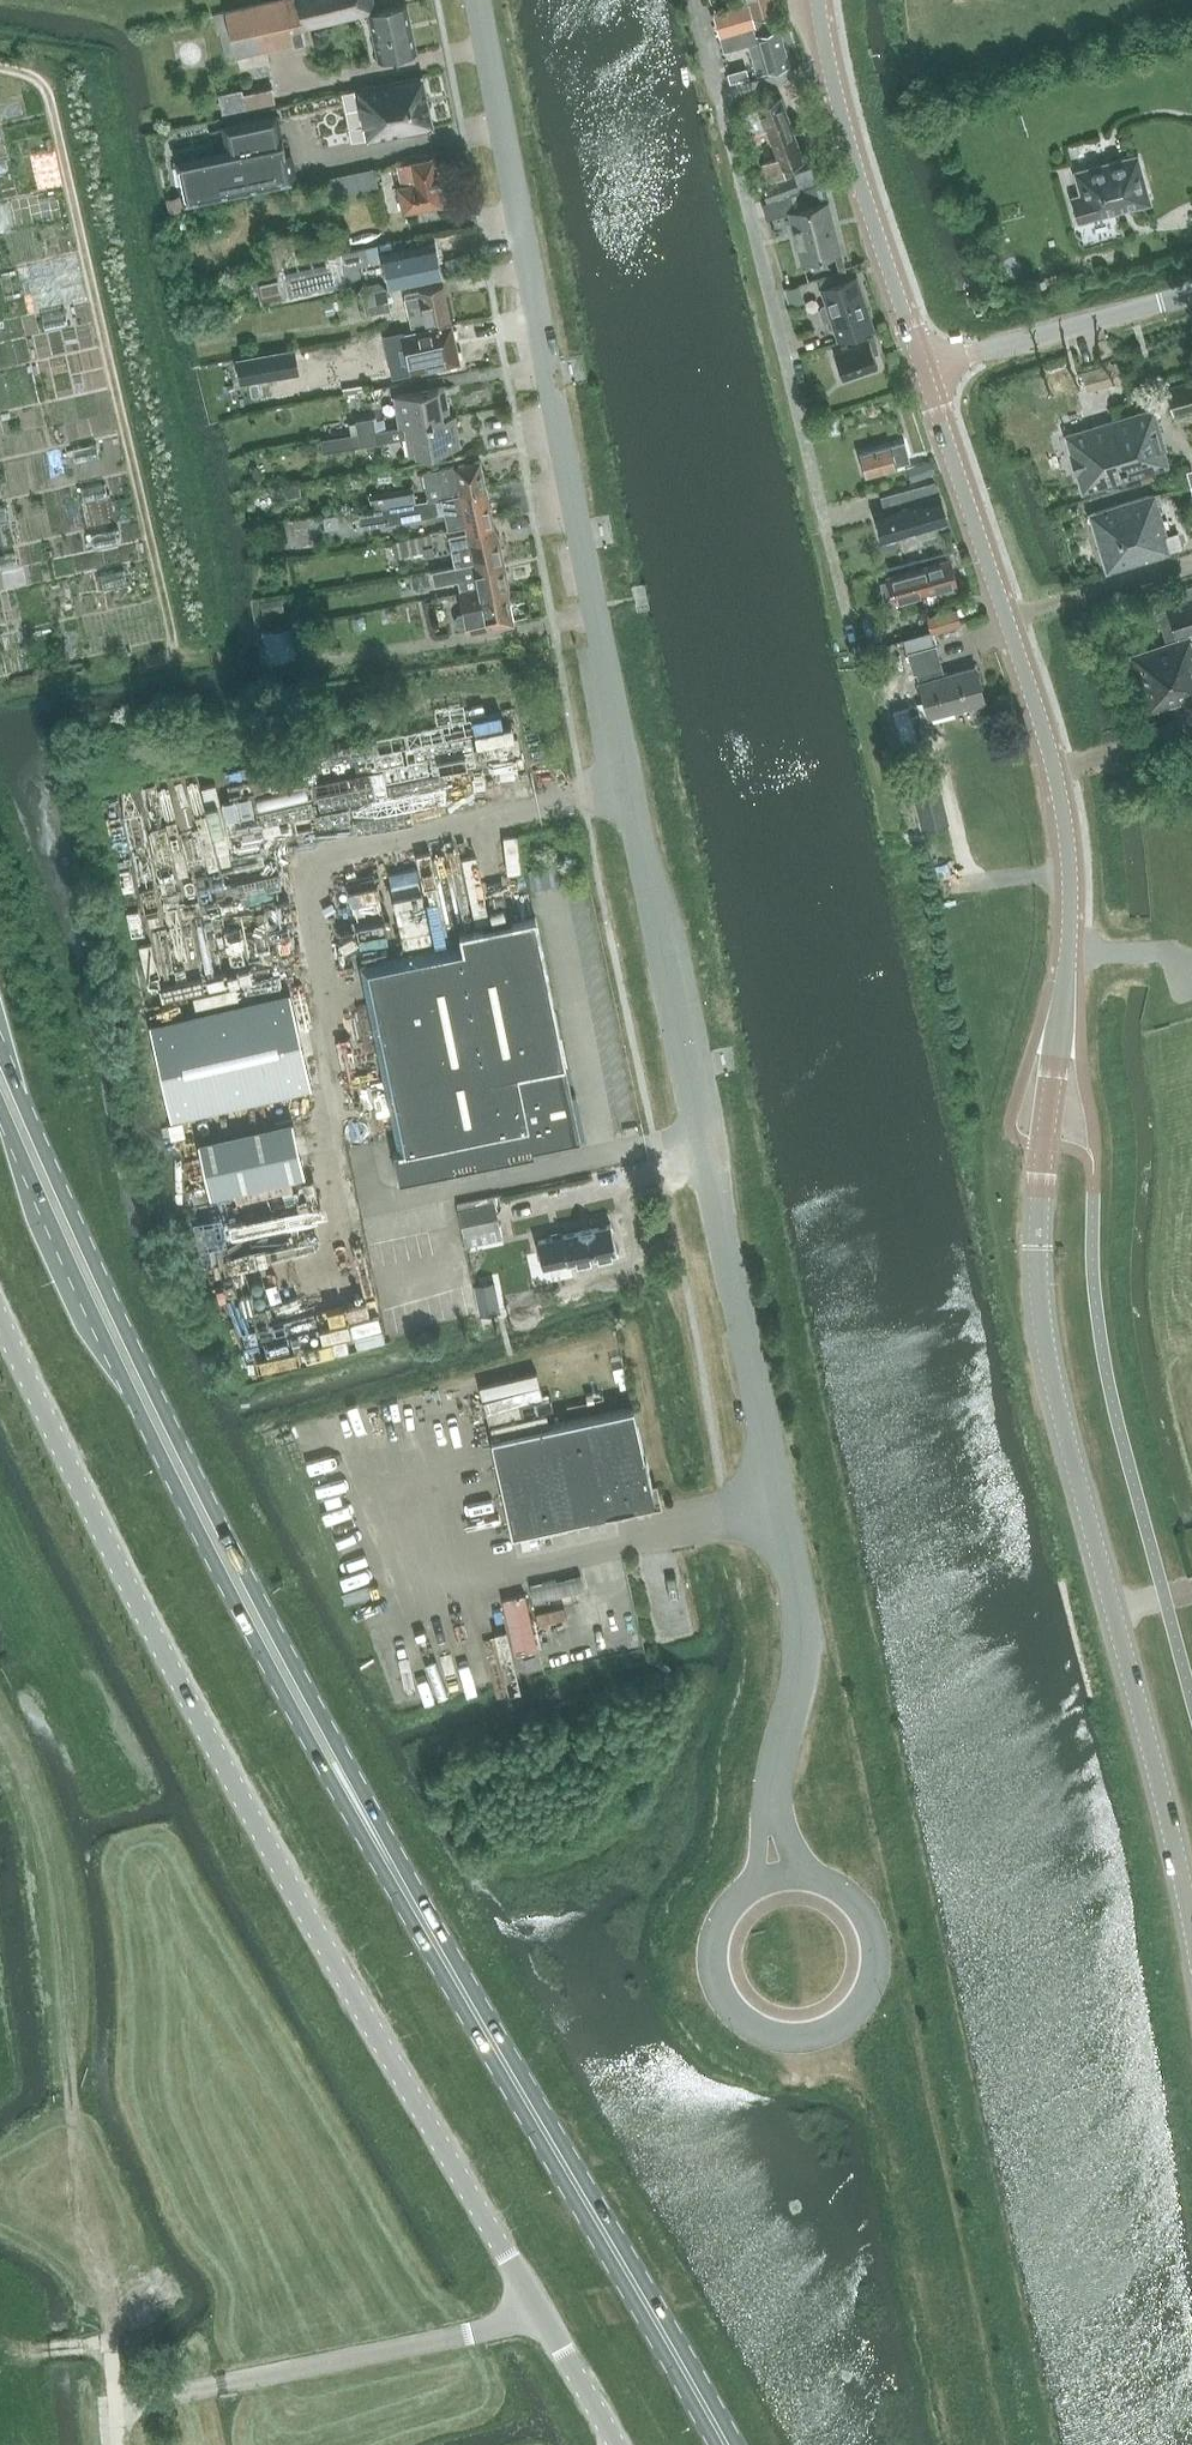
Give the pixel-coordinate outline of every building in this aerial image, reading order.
[(220,31),(225,56),(237,54),(237,56),(308,40),(305,24),(374,7),(372,0),(276,0),(215,14),(219,31),(220,31)] [(774,22),(772,15),(775,14),(771,0),(748,0),(749,4),(713,13),(720,37),(774,22)] [(368,12),(379,58),(417,49),(407,4),(368,12)] [(776,30),(774,22),(720,37),(723,48),(724,51),(757,42),(761,57),(752,59),(757,74),(789,66),(779,29),(776,30)] [(365,124),(369,141),(434,127),(423,75),(356,89),(363,124),(365,124)] [(218,92),(222,114),(276,103),(272,87),(244,93),(243,87),(218,92)] [(788,165),(803,159),(781,98),(758,107),(758,108),(743,114),(751,133),(766,127),(778,157),(762,163),(769,182),(792,174),(788,165)] [(175,158),(176,163),(160,167),(164,184),(180,181),(185,202),(291,181),(277,115),(222,126),(226,148),(175,158)] [(1116,210),(1115,207),(1149,197),(1137,155),(1075,172),(1082,195),(1072,197),(1079,221),(1116,210)] [(397,186),(402,212),(443,204),(434,156),(411,160),(412,162),(393,166),(395,172),(399,171),(402,185),(397,186)] [(329,177),(333,198),(379,189),(375,168),(329,177)] [(758,188),(757,188),(763,203),(796,191),(790,175),(758,188)] [(823,184),(786,195),(791,210),(788,210),(801,262),(841,251),(828,200),(823,184)] [(180,197),(165,200),(168,213),(182,210),(180,197)] [(186,211),(176,213),(179,228),(190,226),(186,211)] [(294,228),(267,234),(275,266),(365,248),(386,244),(386,243),(337,252),(336,246),(342,240),(340,230),(300,239),(299,234),(294,228)] [(402,250),(382,253),(389,285),(419,279),(441,274),(442,274),(435,242),(410,248),(402,250)] [(261,270),(249,273),(252,284),(256,283),(260,303),(282,298),(343,284),(343,283),(360,275),(358,265),(368,263),(365,248),(275,266),(275,269),(262,272),(261,270)] [(841,257),(801,268),(805,281),(818,277),(821,288),(820,288),(824,302),(821,304),(818,309),(821,319),(827,322),(830,320),(837,342),(875,329),(857,276),(853,277),(852,274),(842,276),(841,271),(844,270),(841,257)] [(362,283),(357,291),(386,286),(379,280),(362,283)] [(426,322),(427,325),(451,320),(444,285),(419,290),(420,296),(407,298),(412,325),(426,322)] [(362,293),(366,314),(391,310),(387,288),(362,293)] [(332,301),(324,302),(327,314),(335,312),(332,301)] [(450,325),(423,331),(422,326),(403,330),(404,334),(402,334),(411,374),(458,364),(450,325)] [(872,348),(878,345),(874,335),(853,342),(854,347),(837,353),(844,373),(859,368),(861,374),(879,368),(872,348)] [(294,349),(237,359),(241,382),(298,372),(294,349)] [(1114,361),(1081,371),(1087,389),(1119,380),(1114,361)] [(1191,408),(1191,382),(1167,389),(1174,414),(1191,408)] [(344,389),(345,394),(367,391),(366,385),(344,389)] [(394,395),(399,427),(404,426),(404,424),(450,416),(446,387),(394,395)] [(1155,408),(1109,422),(1128,478),(1169,466),(1169,464),(1165,450),(1167,450),(1155,408)] [(399,427),(377,431),(376,429),(359,433),(361,445),(379,442),(406,437),(409,455),(415,454),(427,452),(463,446),(458,415),(450,416),(404,424),(404,426),(399,427)] [(359,433),(376,429),(374,416),(356,419),(359,433)] [(1128,478),(1109,422),(1065,435),(1082,492),(1128,478)] [(359,433),(320,439),(323,451),(361,445),(361,444),(359,433)] [(905,442),(859,453),(865,474),(910,462),(905,442)] [(427,452),(415,454),(416,461),(428,459),(427,452)] [(442,497),(485,489),(479,461),(421,472),(428,499),(442,497)] [(931,461),(906,469),(910,480),(935,472),(931,461)] [(927,485),(881,497),(884,511),(874,513),(882,542),(918,532),(920,540),(937,535),(935,527),(949,524),(941,495),(931,497),(927,485)] [(368,494),(371,507),(416,501),(413,486),(368,494)] [(420,518),(446,513),(446,515),(443,515),(446,530),(492,521),(485,489),(442,497),(428,499),(428,500),(416,502),(416,501),(371,507),(371,510),(359,512),(362,528),(391,523),(420,518)] [(1107,572),(1168,553),(1163,537),(1166,532),(1154,495),(1090,514),(1107,572)] [(342,505),(333,506),(334,515),(343,515),(342,505)] [(336,516),(324,518),(326,528),(338,526),(336,516)] [(485,568),(505,563),(500,542),(493,526),(492,521),(446,530),(450,549),(468,546),(472,562),(483,560),(485,568)] [(435,555),(430,532),(392,541),(395,558),(405,555),(424,551),(425,557),(435,555)] [(892,603),(927,594),(929,603),(939,601),(936,591),(958,585),(951,559),(885,576),(887,581),(880,583),(884,601),(891,599),(892,603)] [(475,576),(478,588),(478,589),(488,587),(490,596),(507,593),(510,586),(505,563),(485,568),(483,560),(472,562),(456,566),(455,564),(410,573),(413,590),(458,581),(457,580),(475,576)] [(1180,589),(1184,602),(1166,607),(1175,637),(1174,637),(1176,641),(1132,655),(1149,709),(1191,696),(1191,648),(1188,637),(1187,633),(1191,632),(1191,585),(1180,589)] [(468,631),(487,627),(488,632),(498,630),(497,625),(513,622),(507,593),(490,596),(488,587),(478,589),(478,588),(460,591),(464,612),(457,613),(454,619),(455,626),(461,630),(468,628),(468,631)] [(283,597),(271,600),(260,602),(262,614),(285,610),(283,597)] [(957,609),(927,617),(931,633),(961,625),(957,609)] [(261,632),(267,659),(292,654),(287,626),(261,632)] [(936,644),(907,652),(913,674),(917,673),(918,681),(917,681),(928,717),(985,702),(975,666),(944,675),(936,644)] [(360,715),(362,728),(375,726),(373,713),(360,715)] [(360,964),(398,1152),(393,1153),(399,1180),(534,1152),(533,1147),(580,1138),(565,1065),(566,1065),(536,917),(459,933),(461,943),(360,964)] [(291,994),(149,1025),(170,1118),(312,1088),(291,994)] [(293,1121),(198,1142),(210,1194),(305,1173),(293,1121)] [(496,1213),(460,1221),(464,1247),(501,1240),(496,1213)] [(538,1240),(544,1268),(617,1252),(611,1225),(538,1240)] [(473,1285),(481,1322),(492,1320),(484,1283),(473,1285)] [(655,1503),(651,1485),(645,1456),(643,1456),(633,1408),(492,1439),(512,1533),(655,1503)]
